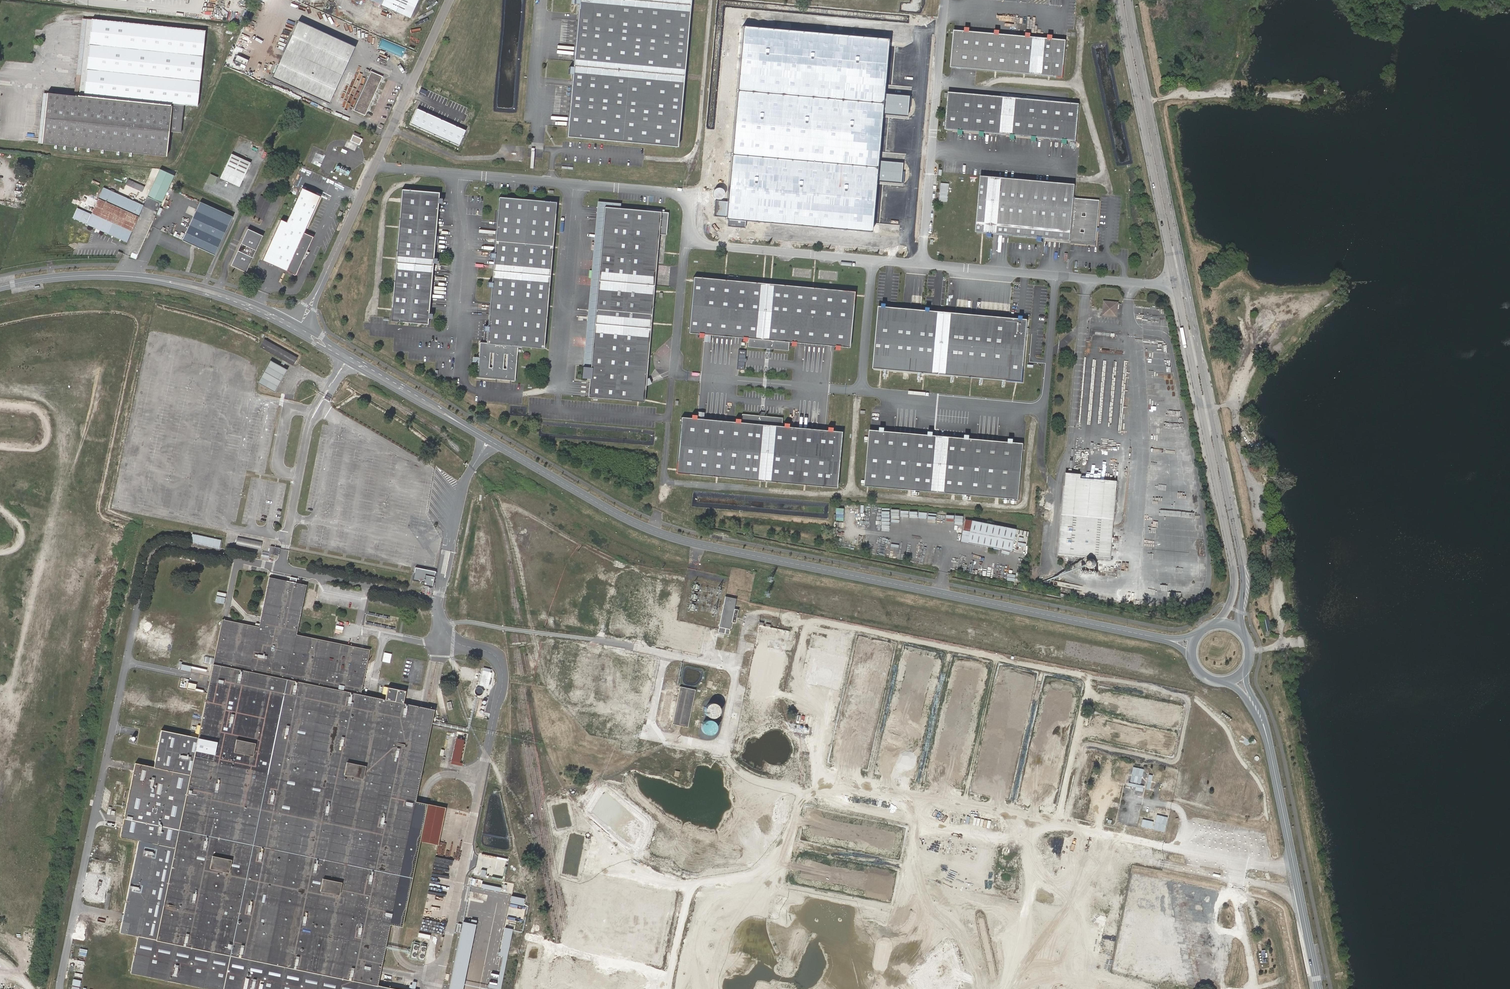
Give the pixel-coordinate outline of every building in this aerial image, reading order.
[(408,17),(416,0),(372,0),(408,17)] [(687,0),(571,0),(571,4),(575,4),(573,24),(685,34),(687,0)] [(83,55),(79,93),(75,93),(47,90),(42,140),(166,153),(169,127),(183,129),(186,104),(197,105),(205,30),(87,18),(85,43),(83,55)] [(87,18),(82,18),(75,93),(79,93),(83,55),(85,43),(87,18)] [(328,104),(354,47),(297,21),(271,78),(328,104)] [(674,147),(685,34),(573,24),(569,68),(565,67),(564,74),(568,75),(563,137),(674,147)] [(888,40),(743,28),(727,216),(869,228),(873,180),(901,182),(903,162),(877,159),(880,115),(907,117),(909,96),(884,93),(888,40)] [(1069,39),(957,29),(954,67),(1066,76),(1069,39)] [(245,65),(247,60),(237,55),(235,60),(245,65)] [(381,76),(370,71),(353,109),(364,114),(381,76)] [(38,139),(42,140),(47,90),(43,89),(38,139)] [(1083,102),(952,91),(949,128),(1080,139),(1083,102)] [(362,139),(353,135),(350,140),(359,144),(362,139)] [(312,163),(320,166),(324,156),(316,152),(312,163)] [(251,163),(231,154),(220,179),(240,188),(251,163)] [(173,175),(160,169),(147,196),(161,202),(173,175)] [(210,174),(206,183),(213,186),(217,177),(210,174)] [(1076,183),(985,175),(980,231),(1072,239),(1071,242),(1084,243),(1088,243),(1096,241),(1100,200),(1074,198),(1076,183)] [(142,191),(144,185),(128,180),(126,186),(142,191)] [(142,205),(103,187),(91,213),(78,207),(73,217),(125,242),(142,205)] [(322,196),(304,188),(288,223),(283,220),(264,259),(298,274),(315,237),(305,232),(322,196)] [(437,200),(437,194),(400,191),(389,318),(389,324),(424,325),(426,325),(426,320),(430,321),(431,316),(427,316),(431,265),(435,265),(435,261),(432,260),(436,205),(440,205),(441,201),(437,200)] [(263,221),(272,201),(261,196),(251,216),(263,221)] [(544,347),(557,201),(500,196),(487,342),(480,342),(479,357),(473,356),(472,361),(479,361),(477,377),(515,380),(518,345),(544,347)] [(213,255),(231,217),(199,202),(181,240),(213,255)] [(658,209),(602,204),(586,394),(642,399),(656,231),(658,209)] [(664,232),(666,209),(658,209),(656,231),(664,232)] [(246,273),(263,237),(248,230),(231,266),(246,273)] [(853,291),(692,276),(687,331),(688,332),(697,332),(696,336),(701,336),(702,333),(740,337),(740,340),(745,340),(746,337),(748,337),(747,346),(766,348),(766,351),(769,351),(769,348),(788,350),(788,345),(789,344),(794,345),(794,341),(833,345),(833,348),(838,348),(838,346),(849,346),(853,291)] [(1117,303),(1105,302),(1103,314),(1116,316),(1117,303)] [(902,316),(903,309),(878,307),(878,313),(902,316)] [(1014,383),(1019,326),(973,322),(927,318),(927,312),(903,309),(902,316),(878,313),(872,369),(1014,383)] [(973,322),(973,316),(927,312),(927,318),(973,322)] [(1019,326),(1019,320),(973,316),(973,322),(1019,326)] [(1021,383),(1027,321),(1019,320),(1019,326),(1014,383),(1021,383)] [(297,357),(264,339),(260,346),(292,365),(297,357)] [(286,370),(271,361),(259,382),(274,391),(286,370)] [(730,375),(739,375),(740,366),(731,366),(730,375)] [(689,417),(681,416),(679,416),(675,472),(836,488),(841,431),(831,430),(829,429),(824,428),(824,431),(785,428),(786,425),(780,424),(781,418),(763,416),(760,412),(760,415),(741,413),(740,422),(738,421),(738,418),(733,418),(733,421),(694,418),(694,414),(689,414),(689,417)] [(1022,443),(869,428),(863,484),(1017,499),(1022,443)] [(1111,557),(1118,479),(1082,476),(1082,472),(1066,470),(1058,552),(1111,557)] [(1193,492),(1194,475),(1155,472),(1154,478),(1151,478),(1150,494),(1160,495),(1160,490),(1168,490),(1168,491),(1193,492)] [(1146,502),(1145,514),(1197,518),(1197,513),(1197,507),(1196,507),(1196,500),(1174,499),(1174,504),(1146,502)] [(1017,529),(966,520),(961,541),(1012,551),(1017,529)] [(190,544),(219,548),(221,539),(191,534),(190,544)] [(237,538),(235,546),(260,550),(262,542),(237,538)] [(157,939),(376,985),(390,924),(401,926),(419,841),(427,804),(415,801),(434,710),(361,694),(369,649),(297,634),(306,585),(269,577),(259,626),(222,619),(198,736),(157,939)] [(313,609),(316,591),(308,590),(305,608),(313,609)] [(217,592),(215,602),(224,604),(226,593),(217,592)] [(736,599),(726,596),(720,626),(730,628),(736,599)] [(1269,618),(1263,619),(1265,630),(1271,628),(1269,618)] [(648,631),(657,629),(656,620),(647,621),(648,631)] [(758,625),(754,651),(765,653),(766,647),(793,651),(796,632),(758,625)] [(668,649),(681,652),(683,645),(670,642),(668,649)] [(748,678),(746,688),(758,689),(760,680),(748,678)] [(726,696),(728,686),(720,684),(718,694),(726,696)] [(694,689),(680,687),(672,724),(687,726),(694,689)] [(660,721),(668,722),(672,692),(662,691),(660,702),(663,702),(660,721)] [(714,704),(713,704),(711,704),(709,704),(708,705),(707,707),(706,708),(706,710),(706,712),(707,713),(707,715),(709,716),(710,717),(712,717),(714,717),(715,716),(717,715),(718,714),(719,712),(719,711),(719,709),(718,707),(717,706),(716,705),(714,704)] [(612,719),(609,737),(639,743),(641,731),(627,728),(628,722),(612,719)] [(712,721),(710,721),(708,721),(707,721),(705,722),(704,723),(703,725),(703,726),(703,728),(703,730),(704,731),(705,732),(706,733),(708,734),(710,734),(711,734),(713,733),(714,732),(715,731),(716,729),(716,727),(716,726),(715,724),(714,723),(713,722),(712,721)] [(137,935),(157,939),(198,736),(162,729),(155,766),(139,763),(122,838),(139,841),(120,931),(137,935)] [(464,739),(456,738),(452,760),(459,761),(464,739)] [(867,773),(869,766),(858,764),(857,771),(867,773)] [(869,766),(868,774),(883,776),(885,769),(869,766)] [(427,804),(419,841),(437,844),(445,808),(427,804)] [(441,864),(433,863),(432,871),(456,874),(457,864),(452,863),(441,861),(441,864)] [(662,907),(673,909),(677,889),(666,887),(662,907)] [(607,913),(588,917),(591,930),(610,926),(607,913)] [(463,921),(448,988),(464,988),(477,924),(463,921)] [(157,939),(137,935),(130,969),(224,988),(388,988),(388,987),(376,985),(157,939)] [(423,958),(426,947),(414,944),(411,955),(423,958)]
